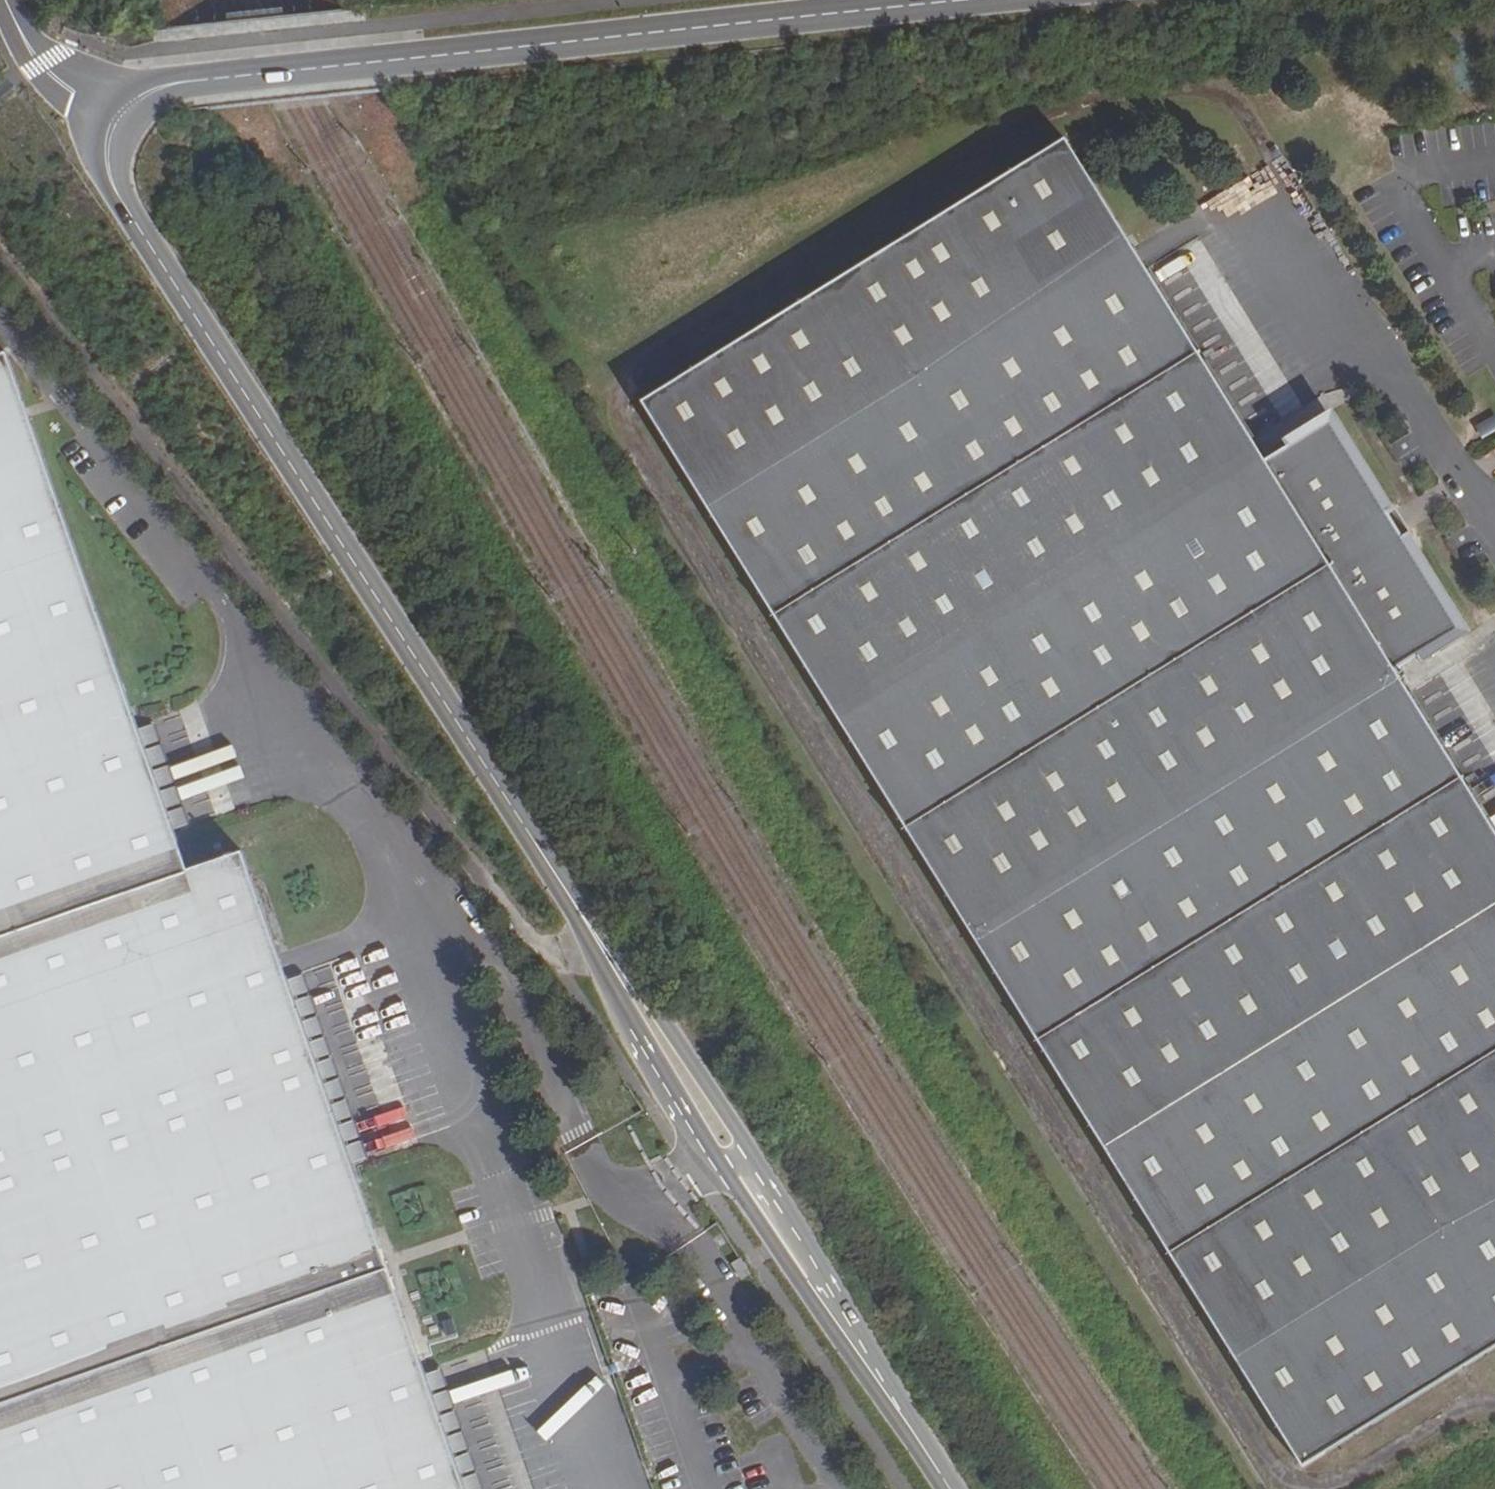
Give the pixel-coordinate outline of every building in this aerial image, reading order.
[(1394,671),(1459,630),(1329,420),(1264,461),(1065,139),(641,402),(1302,1467),(1494,1348),(1494,833),(1394,671)] [(0,355),(0,1488),(465,1488),(242,852),(187,870),(6,353),(0,355)] [(749,1275),(738,1260),(731,1264),(741,1280),(749,1275)]
